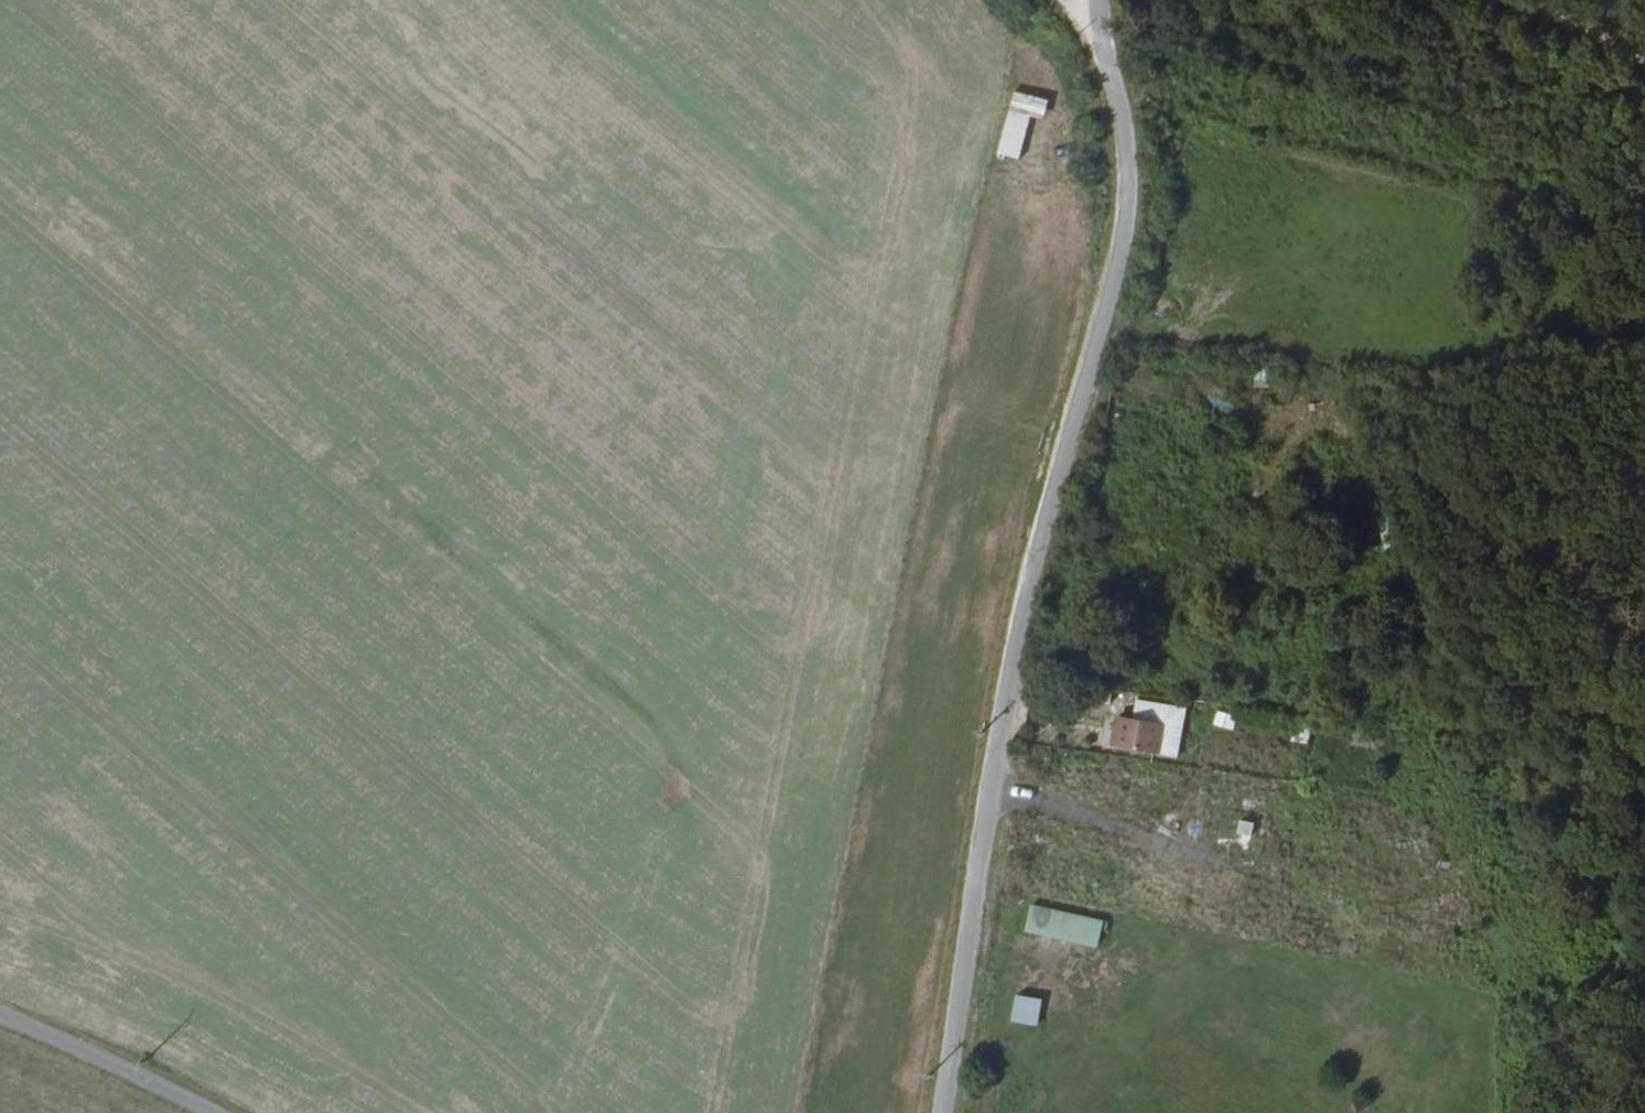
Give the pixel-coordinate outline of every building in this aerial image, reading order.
[(1017,160),(1030,113),(1043,116),(1047,101),(1012,92),(995,154),(1017,160)] [(1154,753),(1159,725),(1121,719),(1117,746),(1154,753)] [(1099,947),(1105,919),(1030,903),(1024,931),(1099,947)] [(1010,1022),(1036,1026),(1040,998),(1014,994),(1010,1022)]
